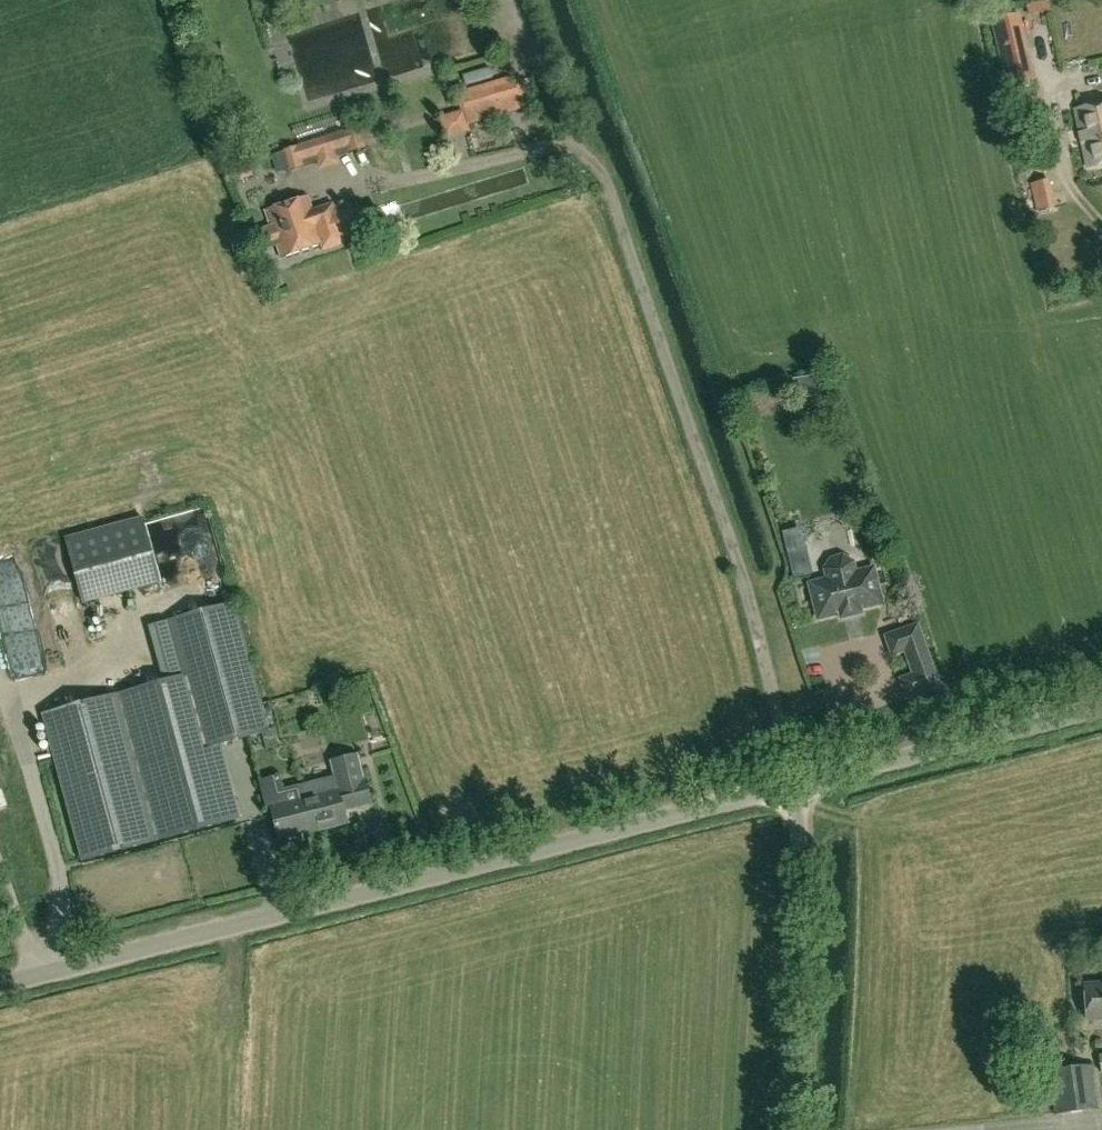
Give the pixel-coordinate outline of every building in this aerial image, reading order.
[(1046,14),(1044,0),(1043,0),(1022,4),(1024,18),(1046,14)] [(1036,85),(1029,50),(1021,14),(995,20),(1010,90),(1036,85)] [(326,16),(277,31),(287,64),(336,49),(326,16)] [(456,101),(460,112),(439,118),(445,138),(466,132),(464,128),(525,110),(517,83),(456,101)] [(1076,109),(1089,168),(1101,166),(1101,104),(1076,109)] [(362,128),(275,155),(278,164),(285,162),(288,173),(306,167),(304,161),(346,148),(349,154),(368,148),(362,128)] [(339,206),(335,207),(333,203),(313,210),(309,195),(265,210),(271,226),(256,231),(263,250),(277,245),(282,258),(322,244),(324,251),(347,243),(345,239),(361,234),(350,202),(345,204),(344,201),(339,203),(339,206)] [(161,583),(143,518),(65,539),(83,605),(161,583)] [(828,579),(814,583),(818,599),(814,600),(820,621),(842,615),(842,617),(861,612),(860,610),(883,604),(877,583),(872,584),(868,568),(854,572),(851,562),(841,557),(831,560),(825,569),(828,579)] [(225,799),(237,796),(223,746),(270,734),(234,604),(169,623),(184,675),(117,695),(157,841),(230,820),(225,799)] [(918,626),(887,636),(893,654),(906,650),(914,675),(902,679),(908,697),(938,686),(918,626)] [(85,861),(157,841),(117,695),(45,715),(85,861)] [(345,813),(372,806),(365,779),(364,779),(357,753),(328,761),(333,778),(296,787),(299,799),(286,802),(280,776),(259,782),(267,811),(271,810),(279,840),(329,827),(329,830),(348,824),(345,813)] [(1101,1019),(1101,982),(1086,983),(1088,1019),(1101,1019)] [(1050,1070),(1055,1115),(1098,1110),(1093,1065),(1050,1070)]
